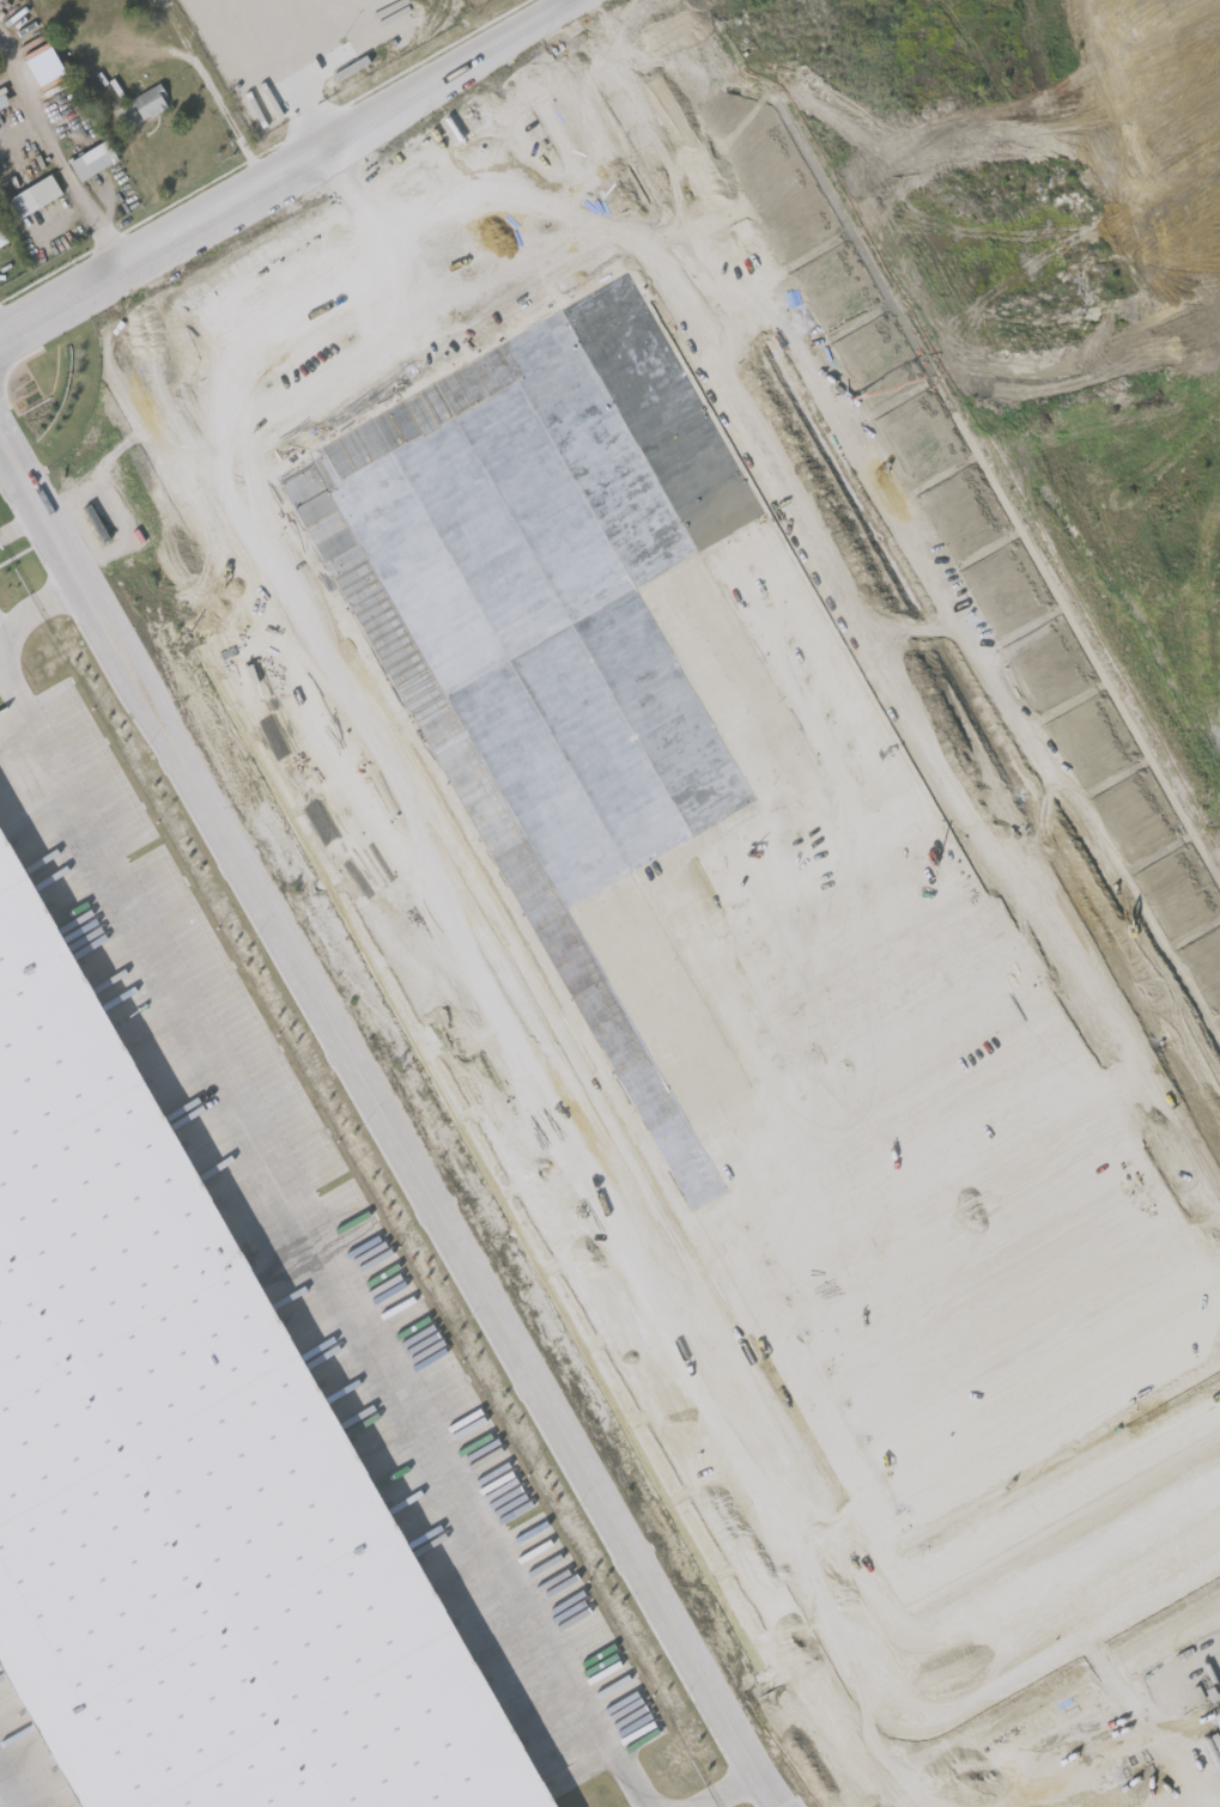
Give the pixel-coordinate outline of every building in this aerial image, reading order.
[(116,111),(162,86),(172,108),(127,133),(116,111)] [(72,160),(111,145),(120,165),(80,182),(72,160)] [(17,223),(6,203),(54,177),(65,196),(17,223)] [(11,244),(0,249),(0,226),(2,225),(11,244)] [(0,815),(560,1806),(80,1806),(0,1666),(0,815)]
